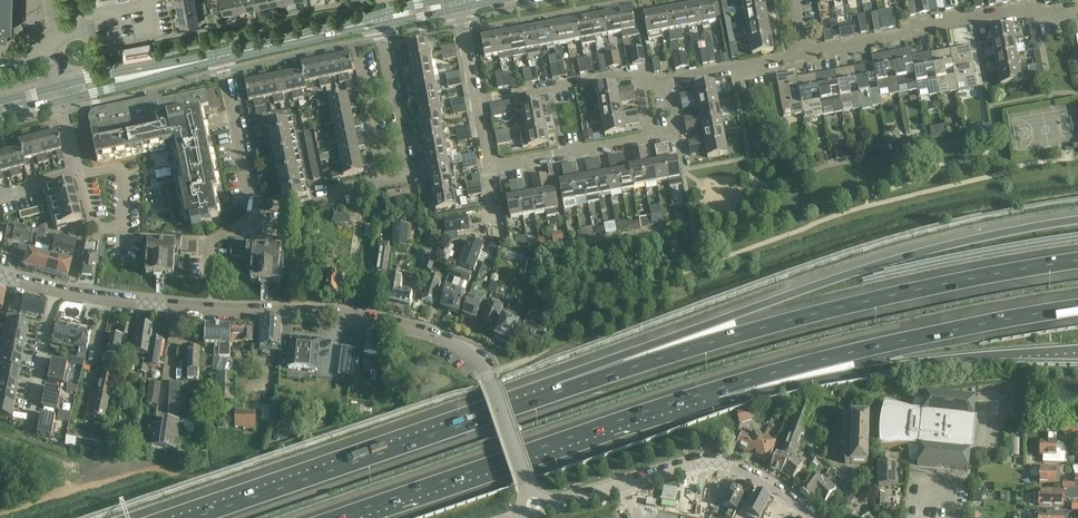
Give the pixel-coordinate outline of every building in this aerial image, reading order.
[(6,43),(7,31),(10,31),(11,0),(0,0),(0,43),(6,43)] [(172,1),(173,6),(176,6),(178,12),(206,7),(211,6),(210,1),(205,2),(196,4),(195,0),(178,0),(172,1)] [(223,12),(230,11),(230,15),(235,14),(233,0),(221,0),(223,12)] [(235,14),(241,13),(240,9),(247,7),(245,0),(233,0),(235,14)] [(247,7),(253,6),(254,11),(259,10),(258,0),(245,0),(247,7)] [(259,10),(265,9),(264,4),(271,3),(270,0),(258,0),(259,10)] [(745,14),(765,10),(763,0),(744,0),(742,0),(745,14)] [(914,0),(907,0),(910,17),(917,15),(914,0)] [(928,0),(914,0),(917,15),(930,13),(928,0)] [(930,13),(931,13),(944,10),(942,0),(928,0),(930,13)] [(944,10),(958,8),(957,0),(942,0),(944,10)] [(980,0),(974,0),(975,9),(982,8),(980,0)] [(712,2),(699,5),(703,28),(709,27),(708,23),(716,22),(715,17),(713,6),(712,2)] [(721,4),(724,18),(730,17),(727,3),(721,4)] [(703,28),(699,5),(685,8),(689,27),(702,24),(703,28)] [(179,19),(175,20),(176,25),(199,21),(198,13),(207,12),(206,7),(178,12),(179,19)] [(689,27),(685,8),(671,10),(677,41),(683,40),(681,28),(689,27)] [(632,10),(618,13),(622,33),(623,39),(639,36),(640,36),(636,17),(633,17),(632,10)] [(658,13),(661,32),(668,31),(670,42),(677,41),(671,10),(658,13)] [(745,14),(747,28),(768,24),(765,10),(745,14)] [(885,11),(887,22),(888,29),(895,27),(892,10),(885,11)] [(874,31),(881,30),(878,12),(871,14),(874,31)] [(618,13),(604,15),(608,35),(622,33),(618,13)] [(662,38),(661,32),(658,13),(643,15),(647,35),(648,35),(649,40),(662,38)] [(594,38),(608,35),(604,15),(591,18),(594,38)] [(867,32),(864,15),(857,16),(861,34),(867,32)] [(724,18),(727,32),(732,31),(730,17),(724,18)] [(854,35),(850,17),(844,19),(847,36),(854,35)] [(591,18),(577,21),(581,41),(594,38),(591,18)] [(840,37),(837,20),(830,21),(833,39),(840,37)] [(563,23),(567,43),(581,41),(577,21),(563,23)] [(563,23),(550,26),(553,46),(567,43),(563,23)] [(1034,23),(1028,24),(1031,38),(1037,37),(1034,25),(1034,23)] [(770,38),(768,24),(747,28),(750,42),(770,38)] [(536,28),(540,48),(553,46),(550,26),(536,28)] [(990,31),(993,44),(1014,41),(1011,27),(990,31)] [(536,28),(522,31),(526,55),(540,53),(540,48),(536,28)] [(522,31),(509,33),(513,58),(526,55),(522,31)] [(727,32),(729,46),(735,44),(732,31),(727,32)] [(509,33),(495,36),(499,56),(499,60),(513,58),(509,33)] [(499,56),(495,36),(481,38),(485,58),(499,56)] [(1037,37),(1031,38),(1033,51),(1039,50),(1037,37)] [(770,38),(750,42),(752,56),(773,52),(770,38)] [(1016,54),(1015,47),(1014,41),(993,44),(995,58),(1016,54)] [(407,46),(409,60),(430,56),(427,43),(407,46)] [(736,44),(735,44),(729,46),(732,59),(739,58),(736,44)] [(150,51),(149,45),(122,50),(124,61),(151,56),(156,55),(155,51),(150,51)] [(454,45),(441,47),(442,54),(456,52),(454,45)] [(969,46),(950,50),(953,68),(954,75),(956,85),(966,83),(967,90),(977,88),(969,46)] [(344,56),(339,57),(345,83),(350,82),(348,74),(353,73),(348,48),(343,49),(344,56)] [(713,48),(707,49),(709,63),(716,62),(713,48)] [(641,62),(639,49),(632,50),(634,64),(641,62)] [(702,65),(709,63),(707,49),(705,50),(700,51),(702,65)] [(911,49),(891,53),(894,70),(896,78),(897,88),(907,86),(908,93),(917,91),(918,91),(912,57),(911,49)] [(950,50),(931,54),(934,71),(935,79),(937,88),(947,87),(948,93),(957,92),(956,85),(954,75),(946,77),(945,69),(953,68),(950,50)] [(1042,64),(1039,50),(1033,51),(1036,65),(1042,64)] [(325,60),(320,61),(326,87),(331,86),(329,79),(334,78),(328,52),(324,53),(325,60)] [(332,52),(328,52),(334,78),(338,77),(340,84),(345,83),(339,57),(334,58),(332,52)] [(456,52),(442,54),(443,61),(457,58),(456,52)] [(611,54),(614,67),(620,66),(618,53),(616,53),(611,54)] [(680,54),(682,68),(689,67),(686,53),(680,54)] [(891,53),(872,57),(873,64),(877,82),(878,89),(878,91),(888,89),(889,96),(899,94),(897,88),(896,78),(887,80),(886,72),(894,70),(891,53)] [(614,67),(611,54),(606,55),(605,55),(607,69),(614,67)] [(682,68),(680,54),(672,56),(675,70),(682,68)] [(912,57),(918,91),(917,91),(917,92),(928,90),(930,97),(938,95),(937,88),(935,79),(927,80),(925,73),(934,71),(931,54),(912,57)] [(1016,54),(995,58),(998,72),(1019,68),(1016,54)] [(306,63),(301,65),(306,90),(306,91),(312,90),(310,83),(315,82),(309,56),(305,57),(306,63)] [(320,88),(326,87),(320,61),(314,62),(313,56),(309,56),(315,82),(319,81),(320,88)] [(412,74),(432,70),(430,56),(409,60),(412,74)] [(591,58),(584,59),(587,73),(593,71),(591,58)] [(661,72),(659,58),(652,60),(654,74),(661,72)] [(580,74),(587,73),(584,59),(577,60),(580,74)] [(557,64),(559,78),(566,76),(563,63),(557,64)] [(559,78),(557,64),(550,65),(552,79),(559,78)] [(873,64),(854,67),(858,85),(859,93),(862,109),(882,105),(880,98),(878,91),(878,89),(869,91),(868,83),(877,82),(873,64)] [(298,72),(293,73),(298,99),(303,98),(302,91),(306,90),(301,65),(297,65),(298,72)] [(854,67),(835,71),(841,106),(851,104),(852,111),(862,109),(859,93),(850,95),(849,87),(858,85),(854,67)] [(286,68),(282,69),(287,94),(291,93),(293,100),(298,99),(293,73),(287,74),(286,68)] [(529,69),(532,83),(538,82),(536,68),(529,69)] [(1021,82),(1019,68),(998,72),(1000,86),(1021,82)] [(279,76),(274,77),(279,103),(284,102),(283,95),(287,94),(282,69),(278,70),(279,76)] [(525,84),(532,83),(529,69),(523,70),(525,84)] [(412,74),(414,87),(435,84),(432,70),(412,74)] [(835,71),(816,75),(819,93),(821,100),(822,109),(832,108),(833,114),(843,113),(841,106),(835,71)] [(267,72),(263,73),(268,98),(272,97),(274,104),(279,103),(274,77),(268,78),(267,72)] [(446,75),(447,81),(461,79),(459,72),(446,75)] [(260,80),(254,81),(260,107),(265,106),(263,99),(268,98),(263,73),(259,74),(260,80)] [(502,74),(505,88),(511,87),(509,73),(502,74)] [(783,78),(777,79),(783,111),(793,109),(794,116),(803,114),(803,113),(800,98),(792,99),(791,92),(799,90),(797,78),(796,73),(783,75),(783,78)] [(498,89),(505,88),(502,74),(495,75),(498,89)] [(797,78),(799,90),(800,98),(803,113),(813,111),(814,118),(824,116),(822,109),(821,100),(812,101),(811,94),(819,93),(816,75),(797,78)] [(247,76),(243,77),(248,102),(253,101),(254,108),(260,107),(254,81),(249,83),(247,76)] [(461,79),(447,81),(448,88),(462,85),(461,79)] [(414,87),(417,101),(437,97),(435,84),(414,87)] [(681,102),(717,96),(715,84),(694,88),(695,93),(680,95),(681,102)] [(598,101),(634,94),(632,87),(617,90),(616,85),(596,89),(598,101)] [(89,118),(89,119),(89,121),(89,122),(90,124),(91,125),(92,127),(93,128),(94,129),(96,129),(98,130),(99,130),(101,130),(102,135),(98,136),(98,134),(91,135),(91,136),(97,162),(149,151),(165,147),(173,146),(182,187),(178,188),(185,224),(191,222),(192,228),(201,227),(201,226),(212,223),(211,218),(215,217),(219,216),(214,191),(218,190),(210,151),(202,113),(209,112),(209,109),(206,94),(205,91),(164,100),(157,102),(149,97),(147,99),(129,103),(97,110),(95,110),(95,111),(94,111),(93,112),(92,112),(91,113),(90,115),(90,116),(89,118)] [(634,94),(598,101),(601,112),(621,109),(620,104),(635,101),(634,94)] [(329,105),(330,110),(356,105),(355,101),(349,102),(347,96),(316,102),(318,108),(329,105)] [(522,112),(523,120),(543,116),(540,102),(538,96),(513,101),(515,113),(522,112)] [(717,96),(681,102),(682,109),(698,106),(699,111),(719,107),(717,96)] [(439,111),(437,97),(417,101),(419,114),(439,111)] [(465,99),(451,102),(452,109),(466,106),(465,99)] [(491,112),(504,109),(503,103),(490,105),(491,112)] [(331,114),(323,116),(324,122),(351,116),(350,110),(357,109),(356,105),(330,110),(331,114)] [(466,106),(452,109),(453,115),(467,113),(466,106)] [(700,116),(685,119),(686,126),(721,119),(719,107),(699,111),(700,116)] [(504,109),(491,112),(492,118),(506,116),(505,109),(504,109)] [(621,109),(601,112),(603,124),(638,118),(636,111),(621,114),(621,109)] [(439,111),(419,114),(422,128),(442,125),(439,111)] [(291,118),(290,115),(259,121),(260,126),(263,125),(263,127),(268,126),(283,203),(298,200),(298,203),(308,201),(293,127),(297,126),(295,117),(291,118)] [(353,121),(351,116),(324,122),(325,126),(333,125),(334,129),(360,124),(359,120),(353,121)] [(523,120),(526,134),(546,130),(543,116),(523,120)] [(638,118),(603,124),(605,136),(625,132),(624,127),(639,124),(638,118)] [(721,119),(686,126),(687,132),(702,129),(703,134),(723,131),(721,119)] [(335,133),(327,135),(328,140),(355,135),(354,129),(361,128),(360,124),(334,129),(335,133)] [(422,128),(421,128),(423,142),(443,138),(442,133),(445,132),(447,129),(446,124),(442,125),(422,128)] [(990,124),(982,126),(983,133),(992,131),(990,124)] [(943,126),(937,127),(939,139),(945,138),(943,126)] [(982,126),(964,128),(966,136),(983,133),(982,126)] [(48,127),(44,128),(50,153),(55,152),(58,162),(63,161),(55,132),(49,133),(48,127)] [(470,127),(456,129),(457,136),(471,133),(470,127)] [(41,135),(36,137),(43,163),(48,162),(46,154),(50,153),(44,128),(40,129),(41,135)] [(495,132),(496,139),(510,136),(509,130),(495,132)] [(526,134),(521,134),(523,148),(528,147),(548,144),(546,130),(526,134)] [(592,131),(582,132),(584,143),(594,141),(592,131)] [(690,149),(725,142),(723,131),(703,134),(704,139),(689,142),(690,149)] [(29,132),(25,133),(31,158),(36,157),(38,164),(43,163),(36,137),(30,138),(29,132)] [(27,160),(31,158),(25,133),(21,134),(22,140),(17,142),(24,167),(24,168),(29,167),(27,160)] [(320,179),(311,133),(304,135),(314,181),(320,179)] [(471,133),(457,136),(458,143),(472,140),(471,133)] [(337,144),(338,148),(364,143),(363,139),(357,140),(355,135),(328,140),(329,145),(337,144)] [(511,143),(510,136),(496,139),(498,146),(511,143)] [(423,142),(426,156),(446,152),(451,151),(450,147),(449,146),(447,144),(445,145),(443,138),(423,142)] [(904,140),(895,141),(896,148),(905,146),(904,140)] [(15,149),(9,151),(16,177),(21,176),(19,168),(24,167),(17,142),(13,143),(15,149)] [(725,142),(690,149),(692,156),(707,153),(708,158),(728,154),(725,142)] [(331,154),(332,160),(359,154),(358,148),(364,147),(364,143),(338,148),(339,153),(331,154)] [(668,144),(661,145),(668,181),(680,179),(676,158),(671,159),(668,144)] [(657,162),(652,163),(656,183),(668,181),(661,145),(654,147),(657,162)] [(0,146),(0,153),(5,172),(9,171),(11,178),(16,177),(9,151),(4,152),(2,146),(0,146)] [(849,146),(841,147),(843,159),(851,158),(849,146)] [(645,148),(638,150),(645,185),(656,183),(652,163),(648,164),(645,148)] [(634,166),(629,167),(629,169),(630,169),(633,187),(645,185),(638,150),(631,151),(634,166)] [(447,159),(446,152),(426,156),(428,169),(453,165),(451,158),(447,159)] [(359,154),(332,160),(333,165),(341,163),(342,167),(368,162),(367,158),(361,159),(359,154)] [(475,154),(461,157),(462,163),(476,161),(475,154)] [(823,154),(816,156),(817,163),(825,162),(823,154)] [(622,155),(615,156),(622,192),(634,189),(633,187),(630,169),(629,169),(624,170),(622,155)] [(611,173),(607,174),(610,194),(622,192),(615,156),(608,157),(611,173)] [(598,159),(592,160),(599,196),(610,194),(606,174),(601,175),(598,159)] [(588,177),(583,178),(587,198),(588,203),(600,201),(599,196),(592,160),(585,161),(588,177)] [(476,161),(462,163),(463,170),(477,167),(476,161)] [(343,173),(332,175),(333,180),(363,174),(362,168),(369,166),(368,162),(342,167),(343,173)] [(575,163),(568,164),(575,200),(587,198),(583,178),(578,179),(575,163)] [(564,181),(559,182),(564,209),(576,207),(575,200),(568,164),(562,166),(564,181)] [(453,165),(428,169),(431,183),(451,180),(455,179),(453,165)] [(546,176),(540,177),(546,212),(558,210),(554,190),(549,191),(546,176)] [(534,215),(546,212),(540,177),(533,178),(536,193),(531,194),(534,215)] [(451,180),(431,183),(433,197),(456,192),(455,188),(453,187),(452,187),(451,180)] [(516,181),(523,217),(534,215),(531,194),(526,195),(523,180),(516,181)] [(511,219),(523,217),(516,181),(509,182),(512,198),(507,199),(511,219)] [(79,221),(69,182),(56,186),(55,183),(42,187),(44,196),(48,195),(57,230),(67,227),(66,224),(79,221)] [(480,182),(466,184),(467,190),(481,188),(480,182)] [(481,188),(467,190),(468,197),(482,195),(481,188)] [(412,199),(410,189),(386,193),(388,204),(412,199)] [(456,192),(433,197),(436,211),(456,207),(456,209),(461,208),(460,200),(457,199),(456,192)] [(686,206),(676,208),(679,222),(689,220),(686,206)] [(41,207),(18,213),(20,220),(25,219),(44,214),(42,207),(41,207)] [(661,210),(650,212),(653,226),(664,225),(661,210)] [(350,215),(335,213),(334,222),(350,223),(350,215)] [(395,217),(385,215),(383,227),(393,228),(395,217)] [(466,217),(444,221),(447,234),(469,230),(466,217)] [(650,217),(640,219),(641,229),(652,227),(650,217)] [(46,225),(40,227),(42,235),(48,233),(46,225)] [(366,225),(364,237),(371,238),(373,226),(366,225)] [(4,239),(3,245),(17,247),(18,242),(30,244),(33,245),(35,235),(32,234),(33,230),(7,226),(4,239)] [(395,226),(394,246),(406,247),(406,240),(407,226),(395,226)] [(594,238),(592,226),(581,228),(581,232),(582,238),(583,240),(594,238)] [(561,231),(552,233),(554,243),(563,241),(561,231)] [(493,240),(491,247),(497,249),(500,243),(493,240)] [(198,242),(181,241),(181,244),(148,243),(146,276),(174,278),(175,251),(181,251),(181,255),(197,256),(198,242)] [(59,262),(70,265),(75,247),(55,242),(50,260),(59,262)] [(465,274),(471,276),(472,276),(478,262),(483,263),(486,255),(481,253),(483,247),(468,242),(459,265),(467,268),(465,274)] [(80,266),(78,279),(93,281),(94,280),(95,270),(96,262),(95,262),(98,247),(98,245),(85,243),(84,249),(83,258),(81,257),(81,258),(80,266)] [(392,245),(379,243),(377,258),(380,258),(378,273),(387,274),(392,245)] [(231,244),(231,258),(247,259),(247,255),(253,255),(251,279),(251,282),(262,283),(269,283),(279,284),(280,257),(281,250),(247,248),(248,245),(231,244)] [(17,251),(15,257),(24,260),(26,253),(27,254),(28,248),(18,246),(17,251)] [(98,247),(95,262),(96,262),(102,263),(104,248),(98,247)] [(33,270),(37,256),(27,254),(26,253),(24,260),(22,267),(33,270)] [(44,273),(48,259),(37,256),(33,270),(44,273)] [(55,276),(59,262),(50,260),(48,259),(44,273),(55,276)] [(431,260),(427,259),(423,272),(426,274),(430,275),(434,262),(431,260)] [(537,264),(526,261),(525,269),(535,271),(537,264)] [(59,262),(55,276),(66,279),(70,265),(59,262)] [(435,265),(432,271),(439,273),(441,267),(435,265)] [(461,280),(463,273),(455,270),(453,277),(461,280)] [(463,273),(461,280),(469,283),(471,276),(465,274),(463,273)] [(435,278),(430,276),(428,283),(428,284),(422,300),(433,304),(438,289),(432,286),(435,278)] [(343,278),(329,277),(327,295),(338,296),(338,293),(341,293),(343,278)] [(403,283),(392,280),(389,296),(385,296),(384,300),(388,301),(387,303),(409,308),(412,297),(400,294),(403,283)] [(491,282),(489,290),(495,292),(498,284),(491,282)] [(552,291),(536,287),(533,296),(549,300),(552,291)] [(447,289),(440,308),(450,311),(456,292),(447,289)] [(456,292),(450,311),(459,315),(466,295),(456,292)] [(471,293),(463,316),(476,321),(485,297),(471,293)] [(45,300),(23,296),(20,312),(42,316),(45,300)] [(503,308),(490,302),(482,323),(495,328),(503,308)] [(541,314),(532,310),(522,333),(542,342),(551,322),(539,317),(541,314)] [(524,320),(508,313),(497,338),(501,339),(500,342),(510,346),(515,333),(518,334),(524,320)] [(3,333),(25,337),(27,331),(28,325),(10,322),(12,315),(7,314),(6,318),(3,333)] [(260,321),(260,348),(280,348),(281,348),(282,339),(282,321),(281,321),(260,321)] [(57,323),(54,335),(72,340),(70,346),(86,350),(88,344),(91,332),(57,323)] [(153,326),(140,324),(138,335),(136,335),(133,353),(144,354),(145,347),(150,347),(153,326)] [(231,325),(206,324),(205,344),(214,344),(214,356),(219,356),(219,357),(230,358),(231,325)] [(253,326),(232,325),(232,343),(236,343),(253,344),(253,326)] [(380,334),(367,332),(364,356),(362,369),(374,371),(376,357),(377,357),(380,334)] [(23,348),(25,337),(3,333),(0,344),(23,348)] [(108,355),(119,357),(122,337),(111,335),(108,355)] [(291,340),(282,339),(281,348),(280,348),(279,353),(290,354),(288,369),(317,371),(318,366),(317,365),(319,348),(320,348),(320,340),(291,338),(291,340)] [(163,342),(152,340),(148,367),(159,369),(163,342)] [(23,348),(0,344),(0,346),(0,355),(21,359),(23,348)] [(197,346),(192,345),(191,347),(191,350),(189,350),(188,371),(192,371),(191,382),(199,382),(200,371),(199,371),(199,368),(200,362),(200,350),(198,350),(199,347),(197,346)] [(342,347),(341,354),(355,356),(356,349),(342,347)] [(341,354),(340,361),(354,363),(355,356),(341,354)] [(0,355),(0,356),(1,356),(0,363),(0,367),(19,371),(21,359),(0,355)] [(99,364),(98,369),(115,372),(117,366),(118,362),(118,360),(119,357),(108,355),(106,365),(105,365),(99,364)] [(85,360),(74,358),(73,364),(83,367),(85,360)] [(214,358),(213,367),(217,368),(221,358),(214,358)] [(233,360),(221,359),(216,375),(230,375),(233,365),(233,360)] [(68,363),(52,361),(48,381),(66,385),(69,371),(67,371),(68,363)] [(340,361),(339,368),(353,370),(354,363),(340,361)] [(117,366),(116,372),(121,374),(123,374),(125,364),(118,362),(117,366)] [(148,363),(140,362),(138,372),(146,374),(148,363)] [(84,365),(82,371),(90,373),(91,367),(84,365)] [(339,368),(338,376),(351,378),(352,377),(353,370),(339,368)] [(88,405),(85,418),(93,420),(94,417),(105,419),(111,396),(110,396),(115,372),(98,369),(96,374),(103,375),(95,407),(88,405)] [(0,370),(0,382),(17,386),(19,374),(0,370)] [(235,376),(217,376),(216,402),(234,402),(235,376)] [(0,382),(0,394),(15,397),(17,386),(0,382)] [(161,384),(150,383),(147,404),(158,405),(161,384)] [(182,383),(170,383),(169,414),(180,414),(182,383)] [(68,385),(66,392),(77,394),(78,387),(68,385)] [(45,395),(42,407),(60,411),(62,399),(60,399),(62,390),(48,388),(46,387),(45,395)] [(0,394),(0,405),(13,408),(15,397),(0,394)] [(942,396),(925,395),(924,401),(916,398),(912,409),(885,404),(883,411),(880,421),(880,432),(880,440),(881,449),(908,446),(909,460),(918,459),(917,466),(968,471),(973,418),(975,400),(947,397),(942,396)] [(791,407),(784,404),(781,412),(788,415),(791,407)] [(10,419),(13,408),(0,405),(0,417),(10,419)] [(230,412),(221,411),(218,428),(227,429),(230,412)] [(245,412),(236,411),(235,428),(244,428),(244,429),(255,429),(255,413),(245,413),(245,412)] [(59,413),(57,421),(70,423),(71,415),(59,413)] [(37,432),(36,435),(48,437),(54,438),(56,426),(54,425),(56,417),(42,414),(40,414),(39,422),(37,432)] [(749,420),(747,414),(740,416),(742,422),(749,420)] [(842,446),(842,455),(846,455),(846,457),(846,458),(845,464),(846,464),(849,464),(851,464),(868,465),(868,438),(869,416),(868,416),(844,415),(844,416),(844,427),(844,434),(842,434),(842,438),(842,439),(842,446)] [(180,423),(164,421),(163,427),(155,426),(155,430),(154,434),(152,448),(176,452),(180,423)] [(278,422),(276,430),(289,434),(291,426),(278,422)] [(792,426),(784,448),(795,452),(795,450),(798,451),(800,446),(797,445),(801,434),(804,436),(806,431),(792,426)] [(1063,426),(1064,435),(1077,435),(1077,426),(1063,426)] [(99,451),(102,438),(68,431),(65,444),(99,451)] [(755,457),(763,440),(759,439),(761,435),(755,432),(753,435),(745,432),(737,449),(755,457)] [(1057,435),(1048,434),(1048,442),(1040,442),(1040,456),(1043,456),(1043,463),(1064,464),(1065,450),(1065,448),(1064,446),(1061,444),(1059,443),(1057,443),(1057,435)] [(1019,439),(1012,439),(1011,456),(1019,456),(1019,439)] [(763,440),(755,457),(767,463),(775,446),(763,440)] [(819,450),(813,447),(808,457),(814,460),(819,450)] [(784,448),(780,459),(790,463),(793,455),(796,456),(798,451),(795,450),(795,452),(784,448)] [(179,453),(178,463),(185,464),(186,454),(179,453)] [(879,464),(879,486),(895,486),(896,465),(899,465),(899,455),(889,455),(881,454),(881,464),(879,464)] [(790,463),(780,459),(776,457),(770,471),(782,475),(790,463)] [(803,468),(793,461),(784,473),(793,481),(799,474),(801,476),(806,469),(803,467),(803,468)] [(1053,467),(1031,466),(1030,473),(1031,474),(1031,475),(1032,476),(1033,476),(1033,477),(1039,477),(1039,483),(1055,484),(1056,470),(1052,470),(1053,467)] [(835,473),(831,470),(826,476),(830,479),(835,473)] [(823,487),(827,483),(816,474),(810,481),(807,483),(808,483),(804,488),(803,488),(802,490),(801,492),(811,500),(815,495),(815,496),(822,487),(823,487)] [(1076,475),(1076,483),(1062,483),(1062,489),(1077,489),(1077,475),(1076,475)] [(822,487),(815,496),(825,504),(833,495),(832,494),(836,490),(827,483),(823,487),(822,487)] [(732,488),(723,505),(731,509),(727,517),(734,517),(745,494),(732,488)] [(1064,490),(1044,489),(1044,492),(1039,492),(1039,494),(1035,494),(1035,504),(1038,504),(1038,506),(1063,507),(1064,490)] [(982,493),(973,492),(973,503),(981,503),(982,493)] [(739,514),(746,517),(747,515),(750,516),(753,517),(761,517),(770,499),(757,493),(751,504),(745,501),(739,514)]
